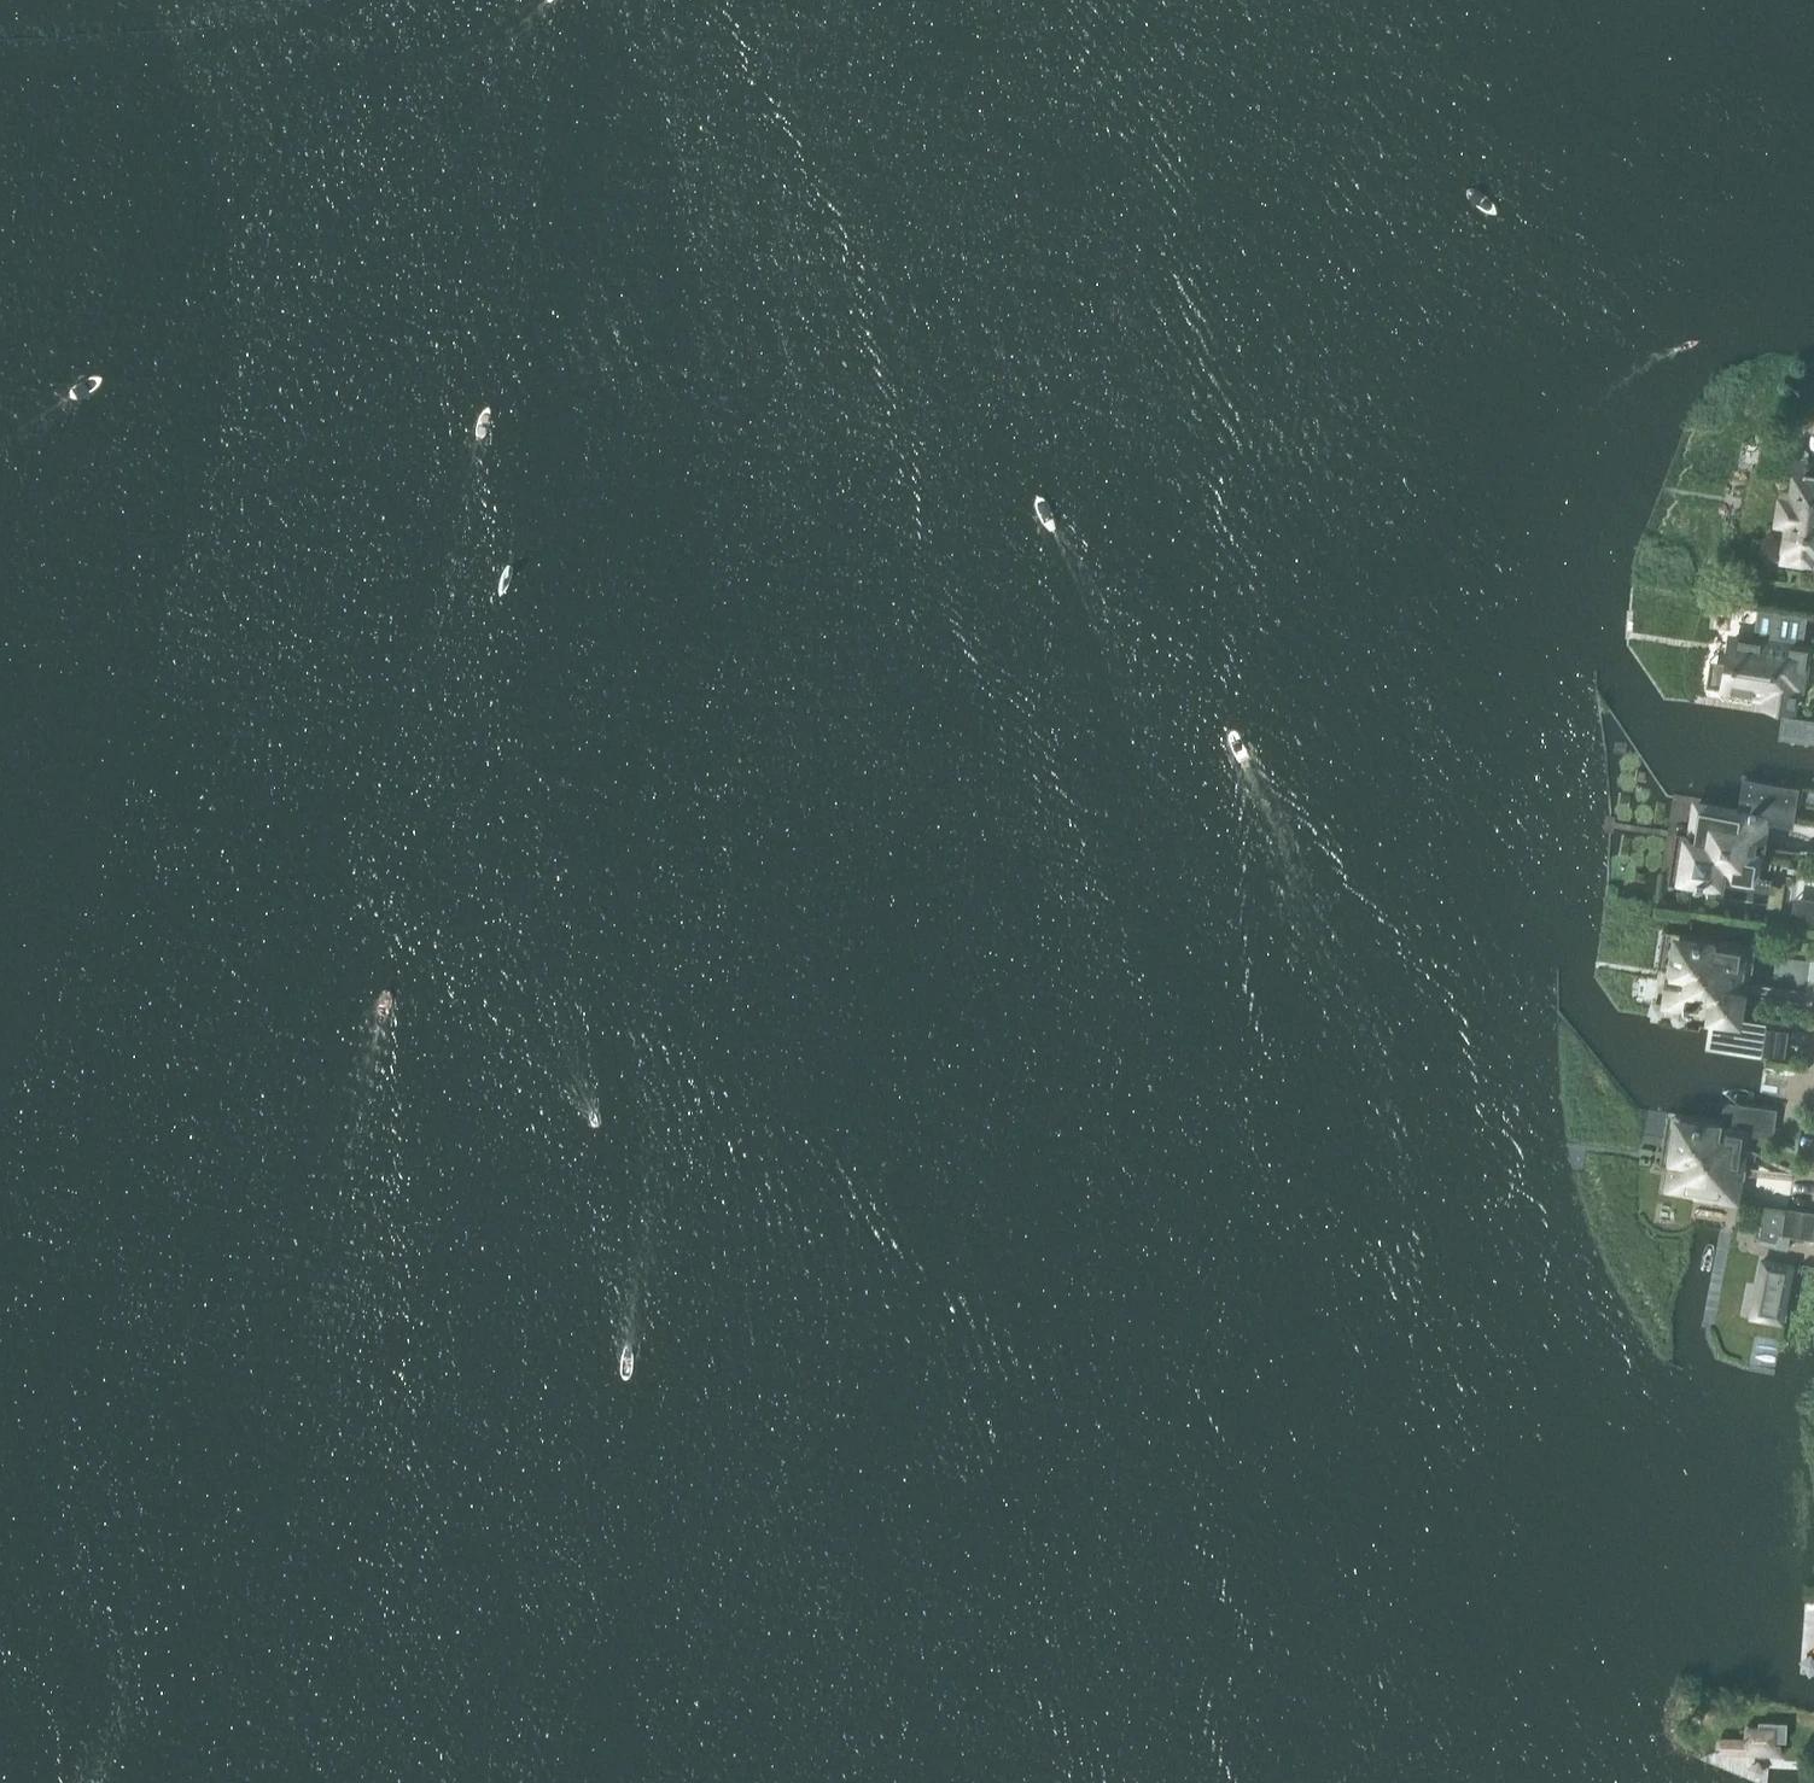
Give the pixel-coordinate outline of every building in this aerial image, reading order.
[(1794,456),(1790,465),(1789,464),(1785,489),(1775,488),(1770,520),(1780,521),(1777,545),(1778,546),(1779,562),(1813,568),(1813,459),(1794,456)] [(1807,647),(1802,646),(1807,613),(1758,606),(1753,639),(1735,636),(1731,664),(1727,663),(1723,689),(1766,695),(1764,704),(1793,709),(1796,688),(1801,688),(1807,647)] [(1784,716),(1781,734),(1813,739),(1813,720),(1784,716)] [(1675,842),(1685,844),(1679,880),(1716,886),(1715,901),(1789,912),(1795,870),(1796,870),(1799,847),(1813,850),(1813,822),(1773,815),(1766,814),(1756,813),(1756,811),(1749,809),(1748,812),(1715,806),(1715,808),(1696,805),(1692,830),(1677,827),(1675,842)] [(1709,1044),(1759,1053),(1763,1034),(1741,1030),(1747,993),(1740,992),(1743,970),(1745,971),(1749,943),(1663,930),(1657,969),(1667,970),(1661,1008),(1705,1015),(1703,1024),(1712,1026),(1709,1044)] [(1772,1139),(1776,1109),(1724,1101),(1721,1123),(1666,1114),(1657,1164),(1666,1166),(1662,1192),(1739,1204),(1747,1152),(1746,1152),(1748,1135),(1772,1139)] [(1813,1231),(1813,1213),(1788,1209),(1786,1208),(1765,1205),(1759,1243),(1788,1247),(1790,1236),(1813,1240),(1813,1238),(1813,1231)] [(1762,1260),(1757,1285),(1763,1286),(1768,1287),(1762,1320),(1780,1323),(1791,1266),(1762,1260)] [(1722,1736),(1722,1749),(1763,1751),(1763,1745),(1781,1745),(1780,1742),(1775,1742),(1776,1739),(1786,1740),(1787,1722),(1759,1721),(1759,1726),(1748,1726),(1747,1737),(1722,1736)]
